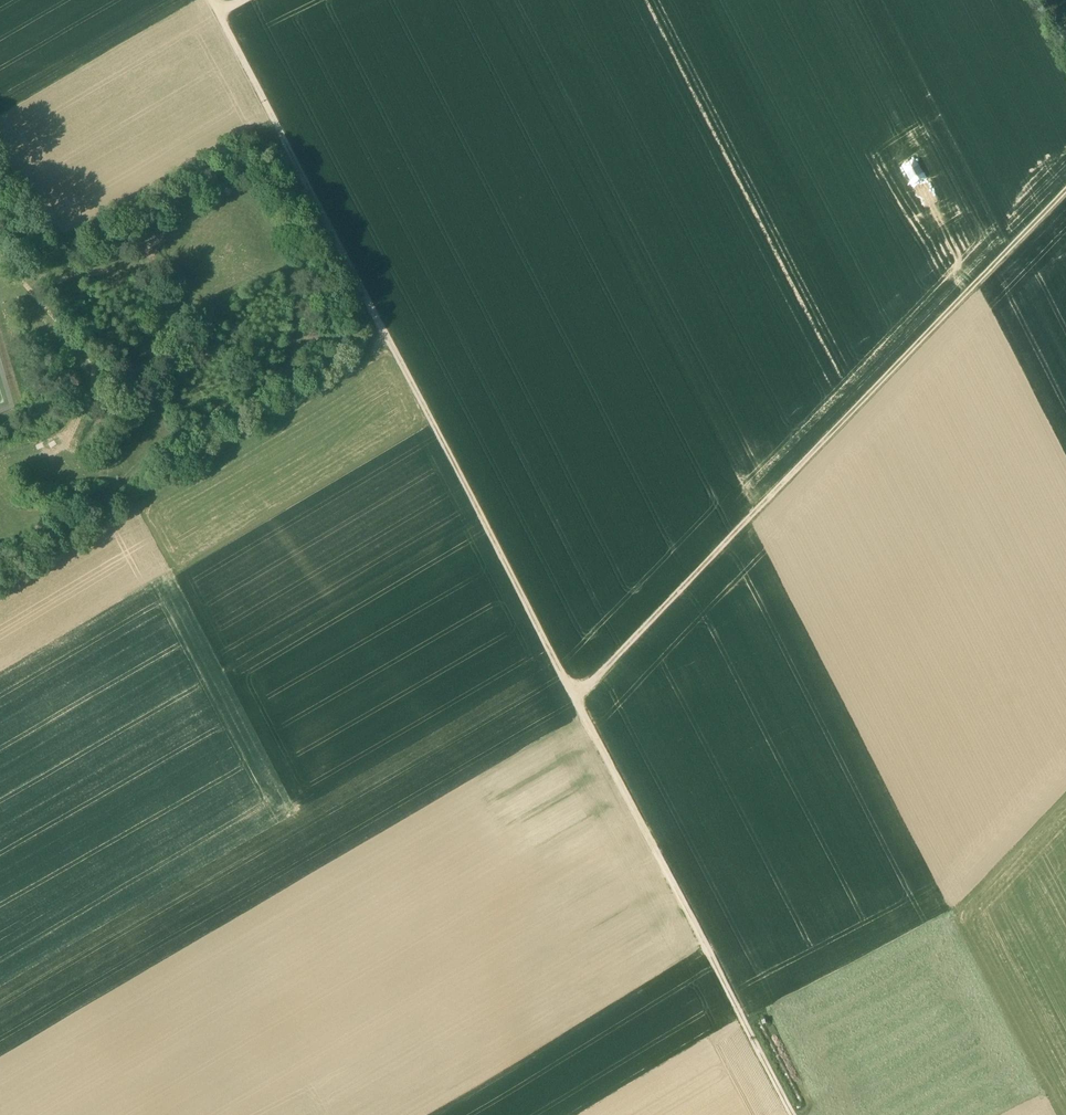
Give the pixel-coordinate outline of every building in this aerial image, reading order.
[(931,187),(905,136),(895,141),(921,192),(931,187)]
